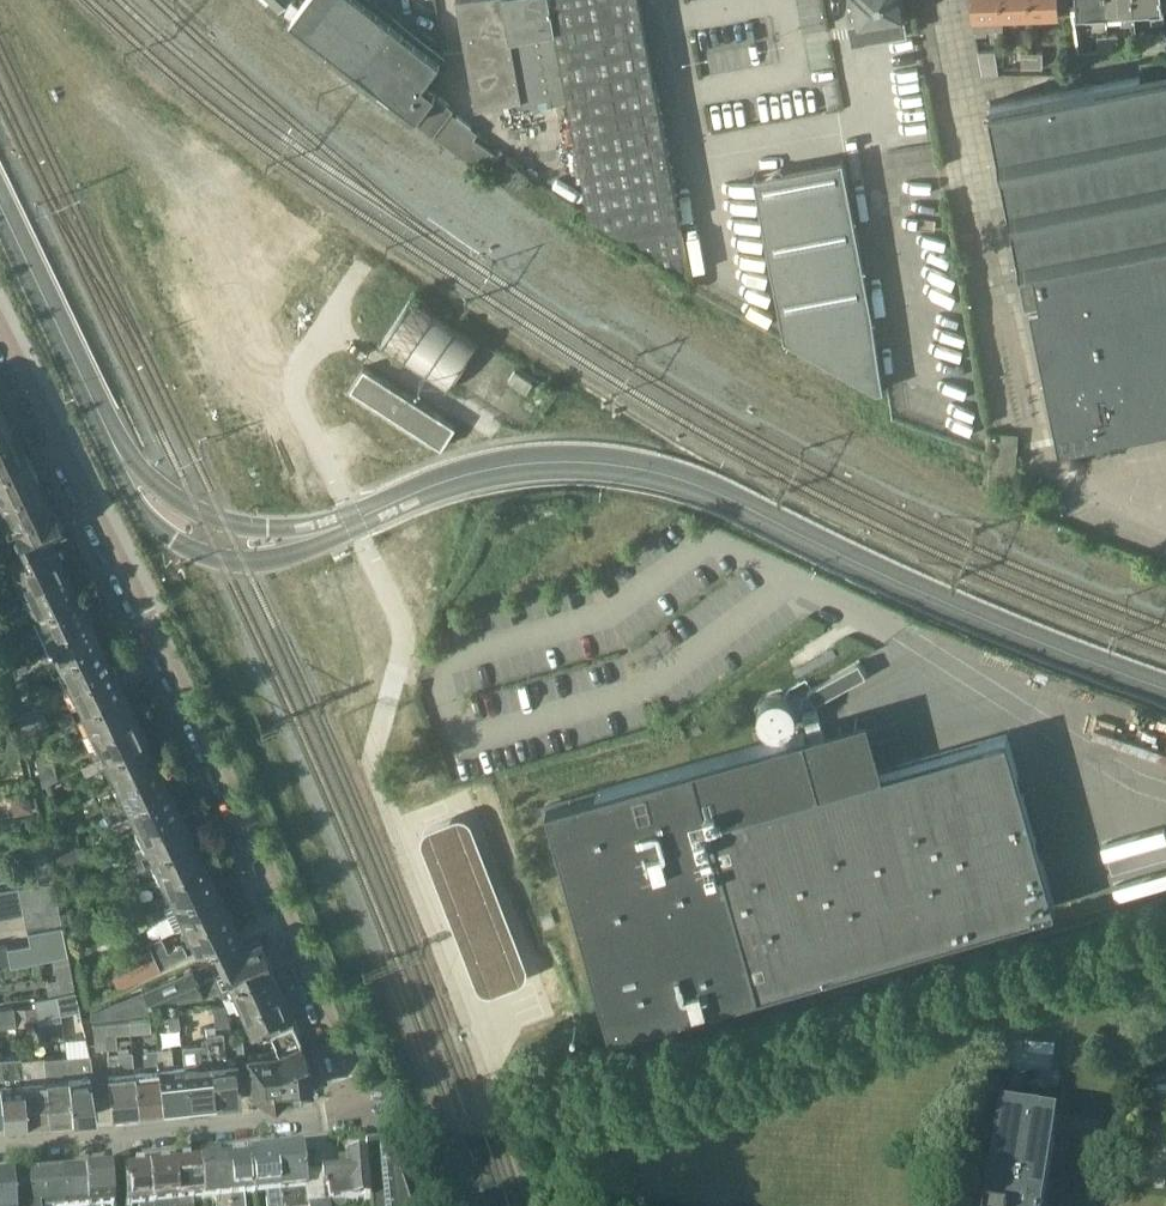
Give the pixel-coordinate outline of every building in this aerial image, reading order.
[(286,21),(414,119),(472,163),(487,171),(498,156),(474,137),(478,132),(451,112),(454,107),(435,93),(436,91),(424,81),(442,58),(433,51),(366,0),(303,0),(286,21)] [(550,0),(458,0),(477,106),(522,99),(524,110),(569,102),(550,0)] [(569,102),(590,215),(622,235),(692,281),(680,224),(654,78),(644,23),(640,0),(550,0),(569,102)] [(860,28),(858,28),(861,45),(908,37),(904,15),(902,0),(855,0),(860,28)] [(973,16),(975,30),(976,34),(986,34),(986,29),(1002,27),(1002,16),(1001,0),(972,0),(973,16)] [(1029,15),(1029,0),(1001,0),(1002,16),(1029,15)] [(1029,15),(1059,14),(1058,0),(1029,0),(1029,15)] [(1106,12),(1105,0),(1076,0),(1077,14),(1096,13),(1096,19),(1106,19),(1106,12)] [(1134,10),(1134,0),(1105,0),(1106,12),(1124,11),(1124,17),(1134,17),(1133,10),(1134,10)] [(1134,10),(1163,9),(1162,0),(1134,0),(1134,10)] [(1107,34),(1109,50),(1119,49),(1117,33),(1107,34)] [(1097,35),(1076,37),(1078,53),(1109,50),(1107,34),(1096,35),(1097,35)] [(978,49),(983,73),(999,73),(994,49),(978,49)] [(1021,67),(1031,67),(1030,51),(1021,51),(1021,67)] [(1042,67),(1042,51),(1030,51),(1031,67),(1042,67)] [(1140,59),(1147,95),(1165,91),(1165,54),(1140,59)] [(519,195),(532,177),(506,159),(493,177),(519,195)] [(448,388),(480,340),(411,294),(379,343),(448,388)] [(350,387),(442,446),(456,424),(364,366),(350,387)] [(534,380),(516,368),(508,378),(527,391),(534,380)] [(9,425),(10,424),(0,403),(0,430),(9,425)] [(11,430),(9,425),(0,430),(0,466),(27,453),(21,440),(18,441),(12,429),(11,430)] [(36,478),(31,467),(33,466),(27,453),(0,466),(0,495),(36,478)] [(47,502),(47,501),(49,500),(44,489),(42,490),(36,478),(0,495),(0,507),(7,522),(11,520),(47,502)] [(23,545),(47,534),(63,526),(57,511),(53,513),(50,508),(54,506),(53,504),(49,505),(47,502),(11,520),(7,522),(8,523),(2,525),(7,537),(16,533),(23,545)] [(23,585),(65,565),(59,553),(57,554),(51,542),(47,534),(23,545),(27,553),(12,560),(23,585)] [(23,585),(35,609),(74,590),(69,579),(71,578),(65,565),(23,585)] [(35,609),(46,633),(88,613),(82,601),(80,602),(74,590),(35,609)] [(7,612),(11,621),(25,614),(21,604),(7,612)] [(94,627),(88,613),(46,633),(54,651),(30,662),(33,670),(47,663),(98,640),(92,628),(94,627)] [(25,614),(11,621),(16,631),(30,624),(25,614)] [(60,672),(66,683),(111,662),(105,650),(103,651),(98,640),(47,663),(53,676),(60,672)] [(808,690),(816,703),(867,674),(859,661),(808,690)] [(117,675),(111,662),(66,683),(77,707),(120,687),(115,676),(117,675)] [(37,696),(26,673),(17,677),(21,704),(37,696)] [(89,731),(134,710),(128,698),(126,699),(120,687),(77,707),(89,731)] [(20,712),(23,733),(46,722),(37,704),(20,712)] [(71,710),(58,717),(63,725),(76,719),(71,710)] [(93,759),(101,755),(144,736),(138,724),(140,723),(134,710),(89,731),(97,747),(89,751),(93,759)] [(805,732),(547,804),(563,860),(612,1032),(759,990),(925,943),(1056,906),(1035,834),(1007,734),(886,768),(820,787),(814,764),(805,732)] [(106,766),(112,780),(157,759),(151,746),(149,747),(144,736),(101,755),(102,757),(93,761),(80,767),(85,777),(106,766)] [(42,785),(58,777),(47,752),(35,757),(42,785)] [(164,772),(157,759),(112,780),(120,796),(101,805),(105,814),(167,784),(161,773),(164,772)] [(130,815),(135,828),(180,807),(174,795),(172,796),(167,784),(105,814),(109,823),(130,815)] [(31,790),(11,793),(14,814),(35,811),(31,790)] [(187,820),(180,807),(135,828),(143,846),(122,855),(126,862),(140,856),(147,853),(190,833),(185,821),(187,820)] [(464,829),(435,840),(486,975),(516,963),(464,829)] [(70,831),(54,839),(59,865),(81,854),(70,831)] [(195,844),(190,833),(147,853),(158,877),(204,856),(198,843),(195,844)] [(145,867),(140,856),(126,862),(131,873),(145,867)] [(149,912),(170,902),(213,881),(208,870),(210,869),(204,856),(158,877),(166,894),(146,903),(149,912)] [(26,928),(63,922),(54,880),(19,886),(24,913),(26,928)] [(149,912),(154,922),(165,917),(172,931),(186,925),(227,905),(221,892),(219,893),(213,881),(170,902),(149,912)] [(19,886),(0,889),(0,917),(24,913),(19,886)] [(233,917),(227,905),(186,925),(197,949),(213,941),(219,955),(243,945),(237,930),(231,918),(233,917)] [(63,922),(26,928),(30,949),(45,947),(47,955),(52,954),(68,951),(63,922)] [(91,930),(75,938),(78,946),(87,942),(95,938),(91,930)] [(148,943),(155,957),(160,967),(189,953),(185,945),(169,952),(161,937),(148,943)] [(260,937),(260,938),(243,945),(219,955),(226,971),(218,974),(223,986),(268,966),(266,962),(270,960),(260,937)] [(68,951),(52,954),(57,978),(46,980),(48,994),(57,993),(76,990),(68,951)] [(155,957),(137,966),(142,976),(160,967),(155,957)] [(231,994),(237,1007),(280,988),(275,975),(272,976),(268,966),(223,986),(219,988),(223,997),(231,994)] [(190,967),(142,989),(149,1004),(202,996),(190,967)] [(137,978),(132,968),(114,977),(119,987),(137,978)] [(275,1028),(291,1022),(292,1021),(284,1002),(286,1001),(280,988),(237,1007),(249,1035),(274,1025),(275,1028)] [(149,1004),(142,989),(90,1013),(90,1019),(153,1013),(149,1004)] [(76,990),(57,993),(61,1013),(80,1009),(76,990)] [(48,994),(39,996),(42,1016),(61,1013),(57,993),(48,994)] [(36,1005),(15,1008),(17,1025),(38,1022),(36,1005)] [(212,1006),(215,1026),(230,1024),(225,1005),(212,1006)] [(17,1025),(15,1012),(15,1008),(0,1010),(0,1027),(17,1025)] [(181,1027),(180,1016),(168,1017),(169,1028),(181,1027)] [(150,1020),(129,1021),(130,1033),(151,1032),(150,1020)] [(129,1021),(92,1024),(93,1049),(108,1048),(108,1045),(117,1044),(116,1034),(130,1033),(129,1021)] [(314,1080),(316,1076),(301,1041),(299,1041),(291,1022),(275,1028),(268,1031),(276,1049),(281,1094),(302,1092),(301,1089),(311,1088),(310,1081),(314,1080)] [(240,1099),(236,1058),(224,1060),(221,1034),(206,1035),(207,1043),(215,1101),(240,1099)] [(243,1038),(233,1039),(235,1055),(244,1054),(243,1038)] [(183,1045),(185,1063),(189,1104),(215,1101),(207,1043),(183,1045)] [(108,1053),(108,1072),(113,1112),(139,1109),(134,1068),(133,1068),(131,1051),(129,1051),(129,1046),(120,1047),(120,1051),(116,1052),(108,1053)] [(171,1047),(157,1048),(163,1107),(189,1104),(185,1063),(173,1064),(171,1047)] [(134,1068),(139,1109),(163,1107),(157,1048),(145,1049),(146,1054),(142,1054),(143,1067),(134,1068)] [(281,1094),(276,1049),(268,1053),(248,1055),(253,1097),(281,1094)] [(94,1053),(67,1055),(72,1116),(97,1114),(93,1072),(96,1072),(94,1053)] [(49,1118),(72,1116),(67,1055),(45,1058),(45,1061),(49,1118)] [(27,1120),(24,1080),(22,1056),(11,1057),(11,1063),(0,1063),(0,1073),(4,1121),(27,1120)] [(22,1056),(24,1080),(27,1120),(49,1118),(45,1061),(45,1058),(44,1058),(44,1056),(23,1057),(22,1056)] [(1057,1127),(1005,1119),(991,1205),(1044,1205),(1057,1127)] [(388,1142),(366,1144),(367,1158),(371,1204),(371,1205),(410,1205),(388,1142)] [(306,1193),(304,1175),(302,1150),(277,1153),(282,1196),(306,1193)] [(282,1196),(277,1153),(252,1155),(256,1198),(266,1197),(267,1205),(283,1205),(282,1196)] [(256,1198),(252,1155),(226,1158),(231,1205),(245,1205),(245,1199),(256,1198)] [(226,1158),(200,1161),(205,1202),(215,1202),(215,1205),(231,1205),(226,1158)] [(371,1204),(367,1158),(346,1160),(346,1162),(339,1163),(340,1171),(304,1175),(306,1193),(307,1205),(353,1205),(371,1204)] [(205,1202),(200,1161),(175,1163),(180,1205),(194,1205),(193,1204),(205,1202)] [(175,1163),(149,1166),(153,1205),(180,1205),(175,1163)] [(149,1166),(123,1169),(127,1205),(153,1205),(149,1166)] [(110,1170),(86,1172),(88,1205),(113,1205),(110,1170)] [(61,1174),(64,1205),(88,1205),(86,1172),(61,1174)] [(61,1174),(38,1176),(40,1205),(64,1205),(61,1174)] [(13,1178),(15,1205),(40,1205),(38,1176),(13,1178)] [(13,1178),(0,1179),(0,1205),(15,1205),(13,1178)]
